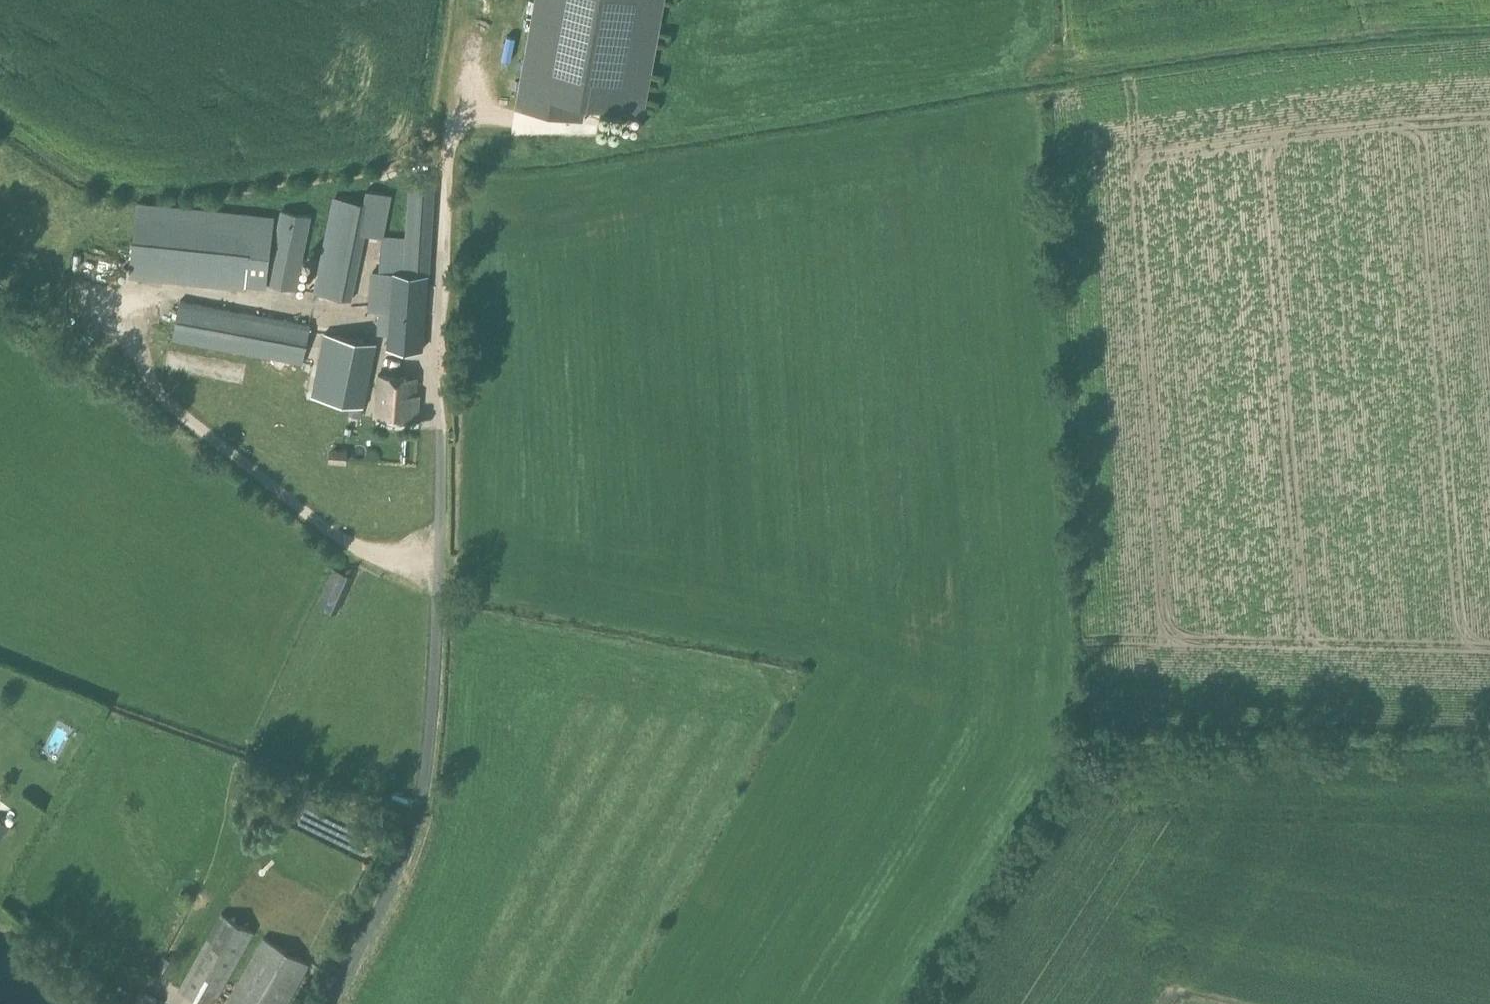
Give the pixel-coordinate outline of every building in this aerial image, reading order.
[(517,107),(583,119),(586,102),(644,113),(664,0),(536,0),(517,107)] [(383,238),(382,264),(405,265),(405,273),(430,276),(437,180),(410,178),(407,240),(383,238)] [(336,197),(316,293),(353,301),(367,235),(383,238),(392,195),(368,191),(365,202),(336,197)] [(138,202),(130,278),(247,290),(250,261),(270,264),(274,264),(275,242),(276,216),(138,202)] [(270,264),(267,283),(297,289),(313,216),(281,210),(275,242),(274,264),(270,264)] [(374,271),(370,311),(380,312),(378,333),(389,335),(394,272),(374,271)] [(405,273),(394,272),(389,335),(388,347),(423,350),(430,276),(405,273)] [(181,300),(174,339),(303,363),(311,324),(181,300)] [(352,403),(365,405),(366,405),(370,382),(363,380),(371,342),(325,334),(313,396),(352,403)] [(446,338),(445,355),(458,354),(459,338),(446,338)] [(378,376),(376,416),(420,419),(421,396),(417,395),(418,379),(378,376)] [(352,403),(350,415),(363,417),(365,405),(352,403)] [(333,461),(347,462),(348,451),(333,450),(333,461)] [(336,565),(319,604),(340,613),(357,575),(336,565)] [(46,742),(64,745),(66,730),(49,727),(46,742)] [(10,828),(0,820),(0,840),(10,828)] [(180,988),(208,1003),(215,1003),(255,931),(222,913),(180,988)] [(226,1003),(286,1003),(309,963),(264,938),(226,1003)] [(164,956),(154,973),(166,980),(175,962),(164,956)]
